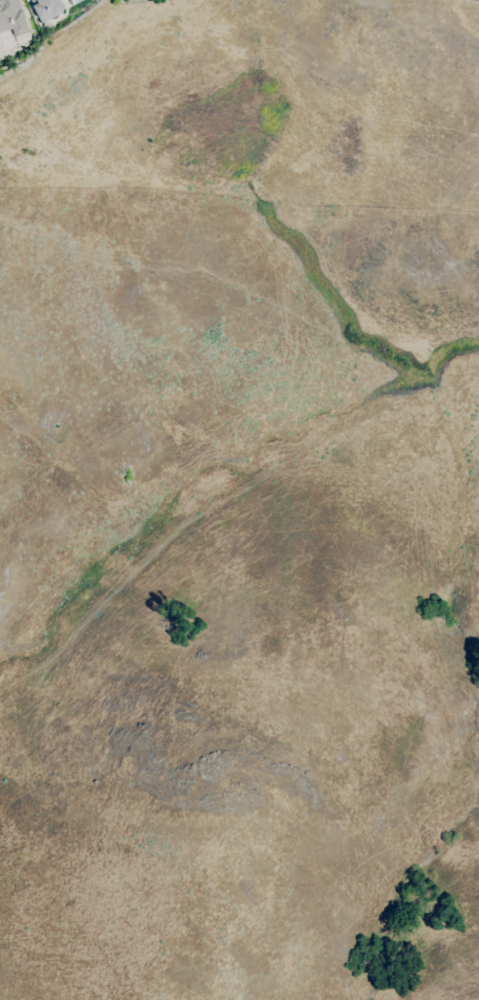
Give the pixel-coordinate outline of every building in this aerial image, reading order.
[(12,28),(0,32),(0,0),(18,0),(22,10),(23,9),(26,17),(24,18),(30,32),(15,37),(12,28)] [(38,3),(36,0),(60,0),(64,8),(63,12),(54,18),(52,18),(42,23),(40,19),(40,20),(33,6),(38,3)]
